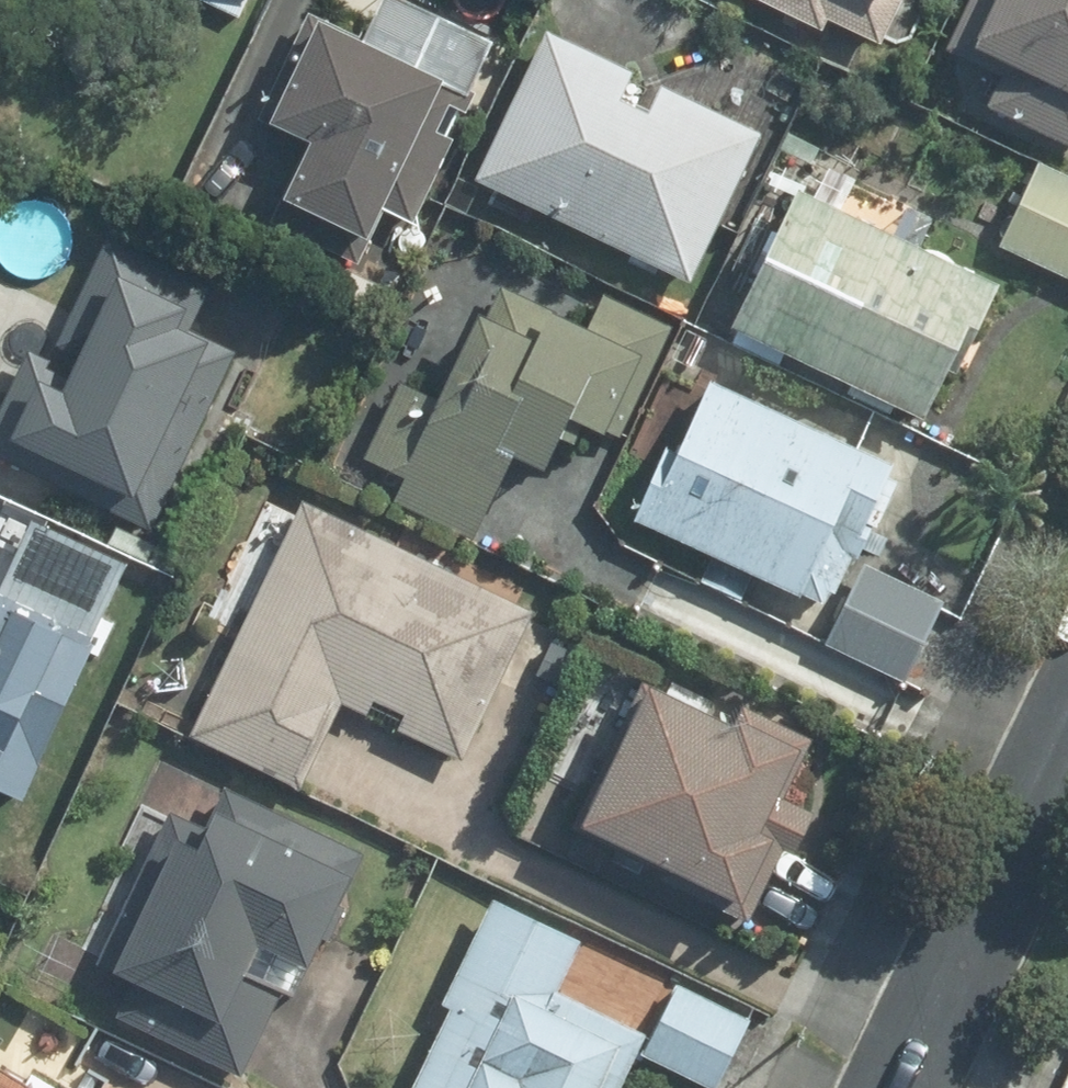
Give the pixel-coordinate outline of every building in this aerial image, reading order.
[(244,14),(250,0),(213,0),(244,14)] [(367,27),(320,4),(266,114),(313,137),(275,215),(364,259),(390,205),(420,219),(461,132),(432,119),(452,78),(476,89),(502,36),(428,0),(380,0),(367,27)] [(820,30),(825,20),(878,45),(899,0),(756,0),(820,30)] [(941,52),(995,76),(982,105),(1067,143),(1067,0),(965,0),(941,52)] [(542,29),(473,183),(695,282),(762,132),(660,87),(648,114),(620,101),(634,70),(542,29)] [(998,245),(1067,276),(1067,174),(1036,159),(998,245)] [(792,187),(727,325),(923,415),(945,370),(955,374),(998,281),(792,187)] [(0,419),(0,448),(158,524),(244,348),(218,335),(220,331),(199,321),(218,282),(114,231),(53,355),(36,346),(0,419)] [(480,319),(474,316),(435,397),(397,379),(360,456),(402,476),(390,500),(470,538),(509,456),(540,470),(565,418),(601,435),(605,426),(620,433),(673,325),(603,291),(586,325),(498,283),(480,319)] [(664,443),(630,513),(819,602),(886,461),(707,377),(674,448),(664,443)] [(299,786),(339,702),(461,760),(533,609),(301,498),(188,733),(299,786)] [(30,791),(104,639),(97,636),(135,558),(42,513),(7,585),(0,582),(0,777),(30,791)] [(864,559),(825,640),(901,677),(940,596),(864,559)] [(641,683),(570,835),(746,916),(778,847),(790,853),(810,809),(781,796),(810,735),(743,704),(732,726),(641,683)] [(125,1015),(244,1071),(279,997),(241,979),(259,943),(307,965),(363,847),(227,783),(209,822),(171,804),(95,962),(141,983),(125,1015)] [(441,997),(448,1001),(406,1087),(616,1087),(645,1028),(554,984),(578,935),(491,894),(441,997)] [(679,978),(643,1047),(711,1082),(747,1014),(679,978)] [(0,1075),(0,1087),(22,1087),(0,1075)]
